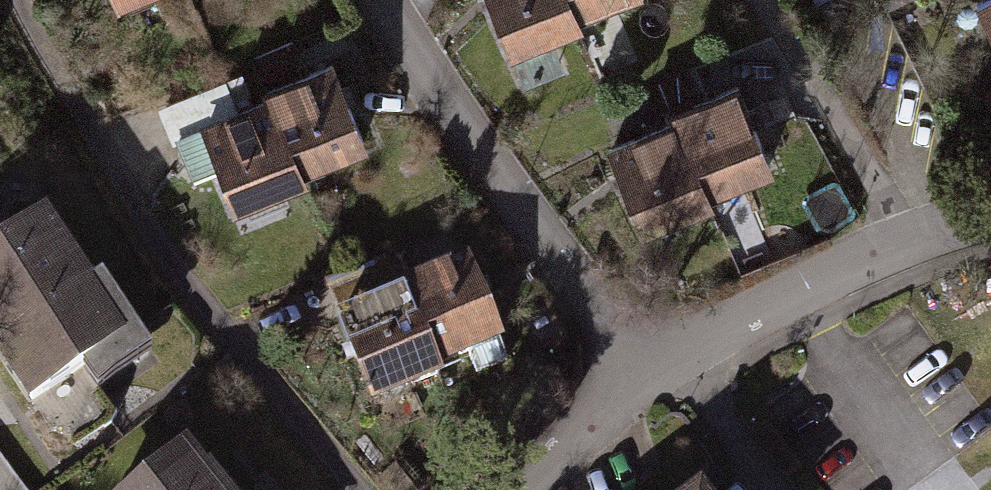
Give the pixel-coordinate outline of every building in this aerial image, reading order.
[(576,23),(573,17),(566,0),(491,0),(512,50),(576,23)] [(613,0),(566,0),(573,17),(613,0)] [(977,4),(990,32),(990,0),(985,0),(977,4)] [(299,169),(363,143),(331,67),(268,93),(271,101),(299,169)] [(271,101),(237,115),(224,83),(166,107),(196,179),(222,169),(237,205),(303,178),(299,169),(271,101)] [(705,193),(769,166),(738,89),(673,116),(676,124),(705,193)] [(643,228),(708,201),(705,193),(676,124),(611,151),(643,228)] [(90,288),(44,220),(0,249),(0,351),(33,400),(137,331),(103,280),(90,288)] [(434,365),(499,339),(467,262),(403,288),(406,297),(434,365)] [(373,400),(437,374),(434,365),(406,297),(342,323),(373,400)] [(201,476),(182,453),(137,489),(218,489),(204,473),(201,476)]
